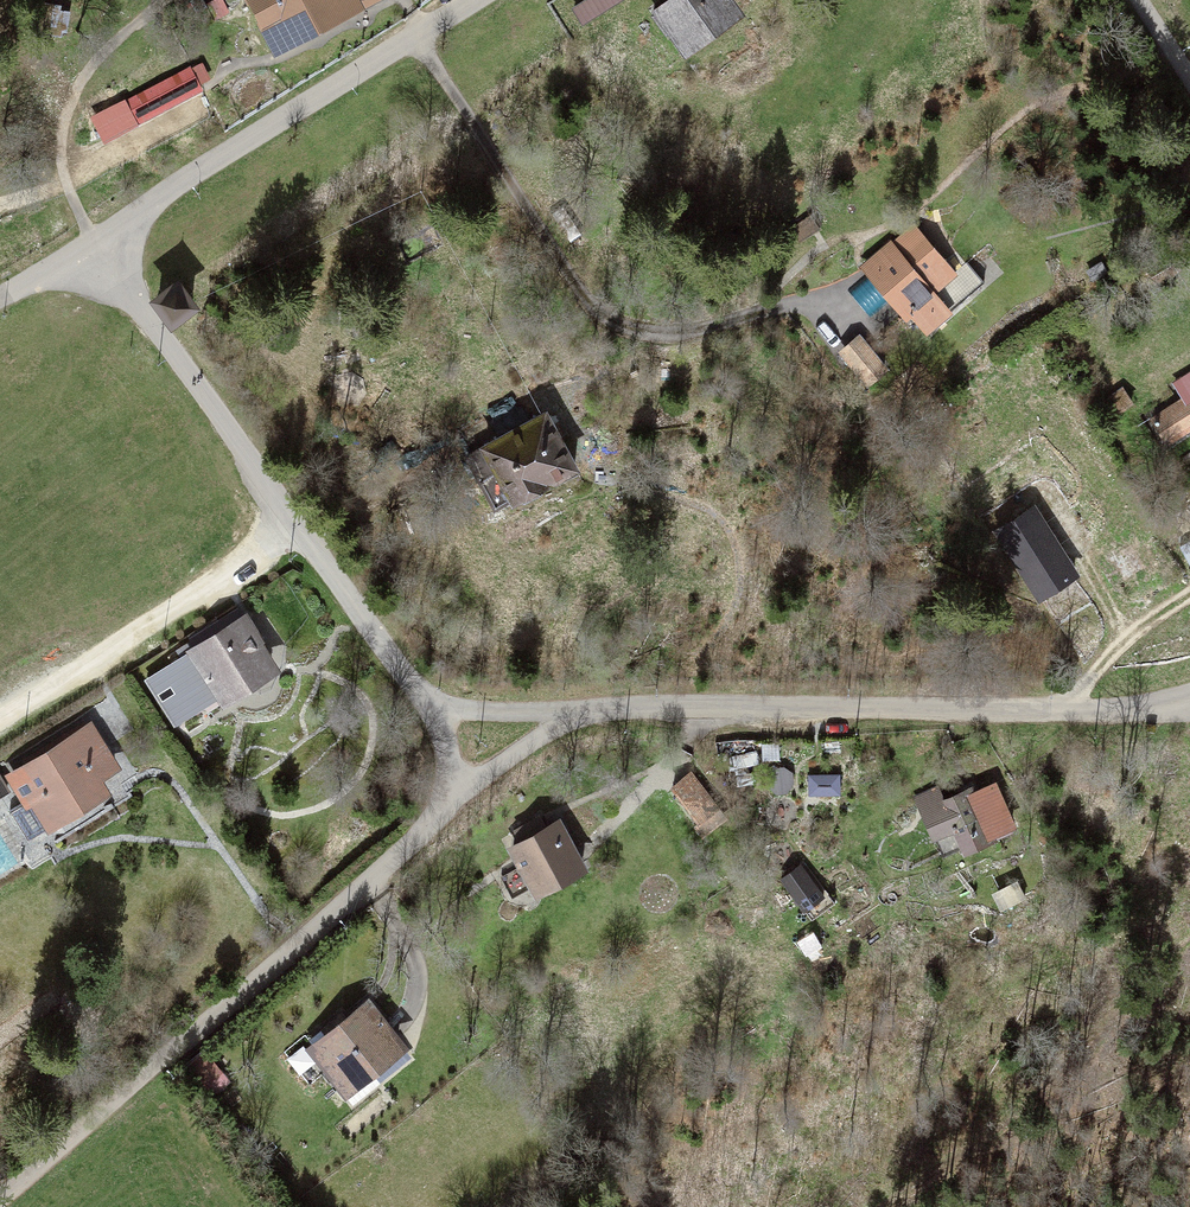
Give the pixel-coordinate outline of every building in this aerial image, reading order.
[(278,47),(366,0),(253,0),(278,47)] [(619,0),(589,0),(575,9),(583,23),(619,0)] [(731,14),(721,0),(674,0),(653,15),(666,34),(676,26),(689,44),(731,14)] [(126,101),(136,119),(199,86),(190,67),(126,101)] [(914,226),(873,263),(930,329),(984,282),(967,262),(954,273),(914,226)] [(171,321),(193,306),(177,284),(156,300),(171,321)] [(868,382),(884,368),(860,339),(843,354),(868,382)] [(1167,441),(1189,427),(1189,375),(1175,384),(1185,401),(1155,420),(1167,441)] [(1124,391),(1106,402),(1114,415),(1132,403),(1124,391)] [(568,471),(575,468),(545,414),(467,457),(495,508),(513,498),(515,501),(553,480),(555,483),(570,475),(568,471)] [(999,532),(1040,595),(1073,573),(1033,510),(999,532)] [(188,636),(191,639),(177,650),(182,658),(148,680),(180,731),(227,700),(225,696),(271,667),(254,641),(257,639),(238,610),(215,624),(213,620),(188,636)] [(41,751),(46,759),(12,780),(25,801),(9,810),(28,840),(75,812),(72,807),(102,788),(95,777),(113,767),(87,725),(41,751)] [(793,783),(791,773),(783,767),(773,769),(767,777),(769,787),(777,793),(787,791),(793,783)] [(717,806),(692,774),(673,789),(698,821),(717,806)] [(966,847),(1011,826),(992,785),(925,816),(942,854),(965,844),(966,847)] [(539,817),(516,830),(523,843),(512,849),(536,891),(582,866),(558,823),(546,830),(539,817)] [(791,872),(782,879),(804,910),(823,896),(802,868),(793,875),(791,872)] [(346,1084),(397,1042),(367,1005),(342,1025),(337,1019),(324,1029),(330,1035),(315,1047),(346,1084)] [(205,1052),(188,1066),(204,1083),(220,1070),(205,1052)]
